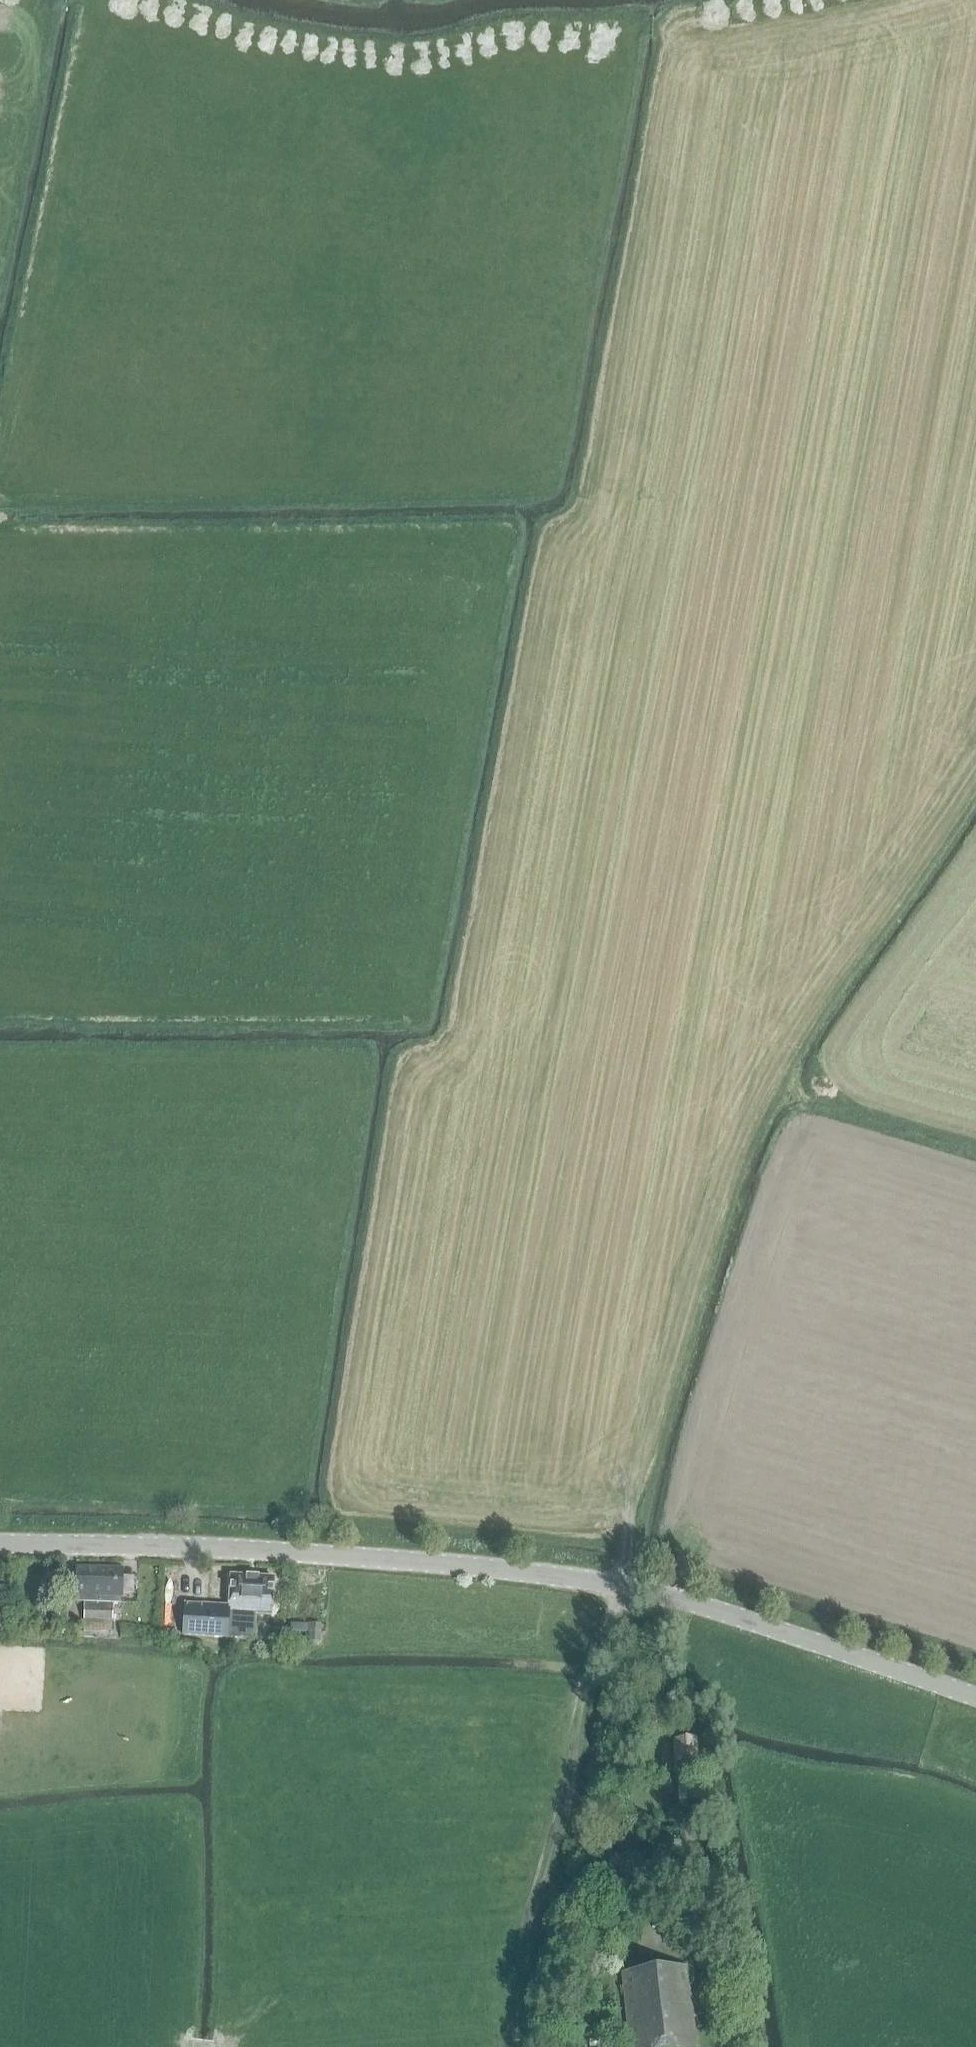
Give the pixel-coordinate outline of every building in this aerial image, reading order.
[(83,1620),(98,1621),(99,1569),(76,1568),(75,1603),(83,1603),(83,1620)] [(99,1569),(98,1621),(112,1621),(112,1604),(120,1604),(121,1570),(99,1569)] [(182,1636),(242,1639),(244,1614),(271,1615),(273,1579),(230,1576),(228,1607),(184,1604),(182,1636)] [(308,1642),(320,1643),(321,1625),(308,1624),(308,1642)] [(696,1800),(693,1741),(675,1742),(678,1801),(696,1800)] [(629,2046),(692,2046),(684,1967),(622,1973),(629,2046)]
